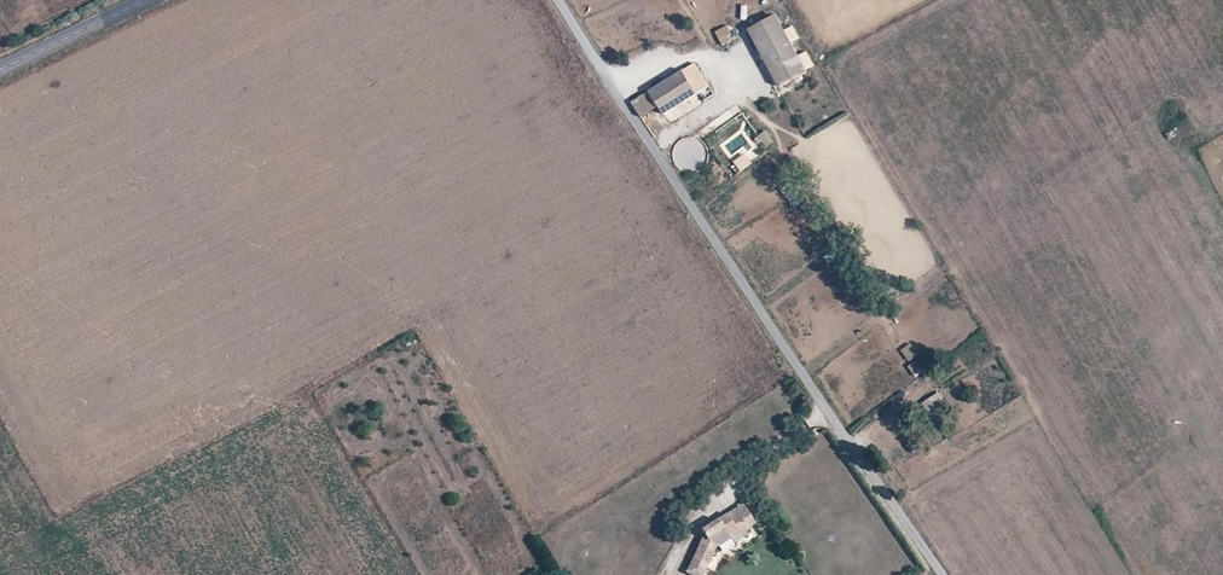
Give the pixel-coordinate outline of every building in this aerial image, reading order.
[(775,16),(747,31),(761,57),(788,43),(775,16)] [(731,34),(727,27),(716,33),(722,45),(730,41),(728,36),(731,34)] [(803,72),(788,43),(761,57),(771,75),(777,87),(803,72)] [(659,106),(663,113),(695,93),(688,81),(699,74),(692,64),(670,78),(650,91),(659,106)] [(706,86),(699,74),(688,81),(695,93),(706,86)] [(643,117),(659,106),(650,91),(633,101),(643,117)] [(1167,135),(1169,140),(1177,135),(1175,130),(1167,135)] [(767,131),(759,135),(763,142),(771,137),(767,131)] [(739,169),(748,165),(744,155),(735,159),(739,169)] [(795,193),(785,200),(789,208),(800,201),(795,193)] [(832,249),(820,257),(825,264),(837,258),(832,249)] [(907,360),(918,355),(913,343),(901,347),(907,360)] [(922,401),(930,415),(948,405),(940,391),(922,401)] [(698,574),(702,574),(717,544),(721,546),(757,522),(746,503),(728,514),(703,530),(707,538),(703,540),(688,571),(698,574)]
